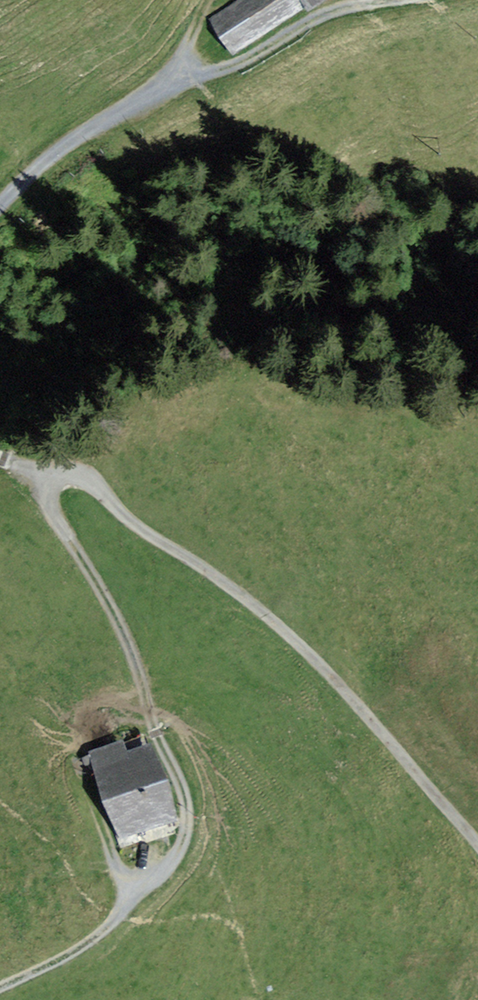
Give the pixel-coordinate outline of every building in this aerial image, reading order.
[(220,22),(246,61),(323,8),(329,17),(354,0),(253,0),(220,22)] [(136,753),(131,738),(95,751),(126,839),(189,818),(164,744),(136,753)]
